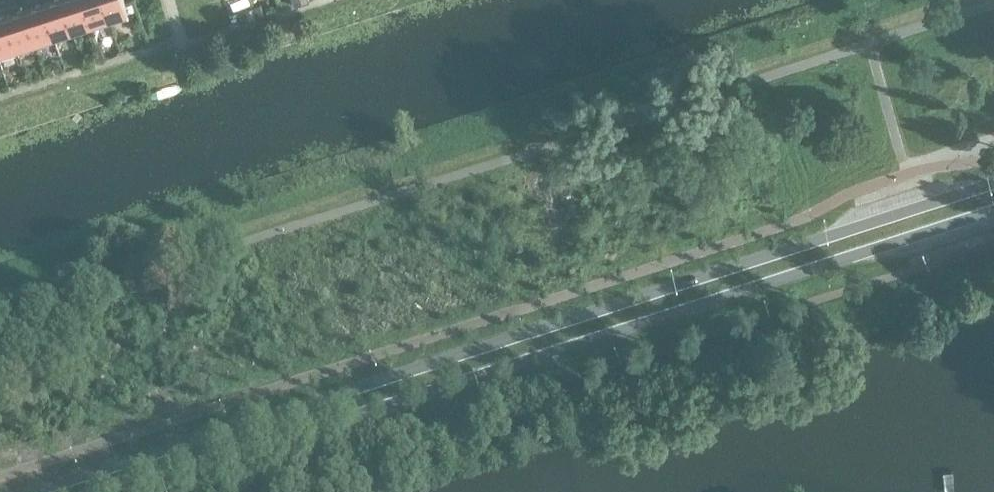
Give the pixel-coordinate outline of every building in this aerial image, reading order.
[(63,0),(48,0),(43,2),(54,35),(72,29),(63,0)] [(83,0),(63,0),(72,29),(91,23),(83,0)] [(104,0),(83,0),(91,23),(109,17),(104,0)] [(125,0),(104,0),(109,17),(128,11),(125,0)] [(54,35),(43,2),(24,7),(35,41),(54,35)] [(264,14),(261,3),(253,5),(257,17),(264,14)] [(257,17),(253,5),(246,7),(249,19),(257,17)] [(35,41),(24,7),(6,13),(17,47),(35,41)] [(6,13),(0,15),(0,52),(17,47),(6,13)]
